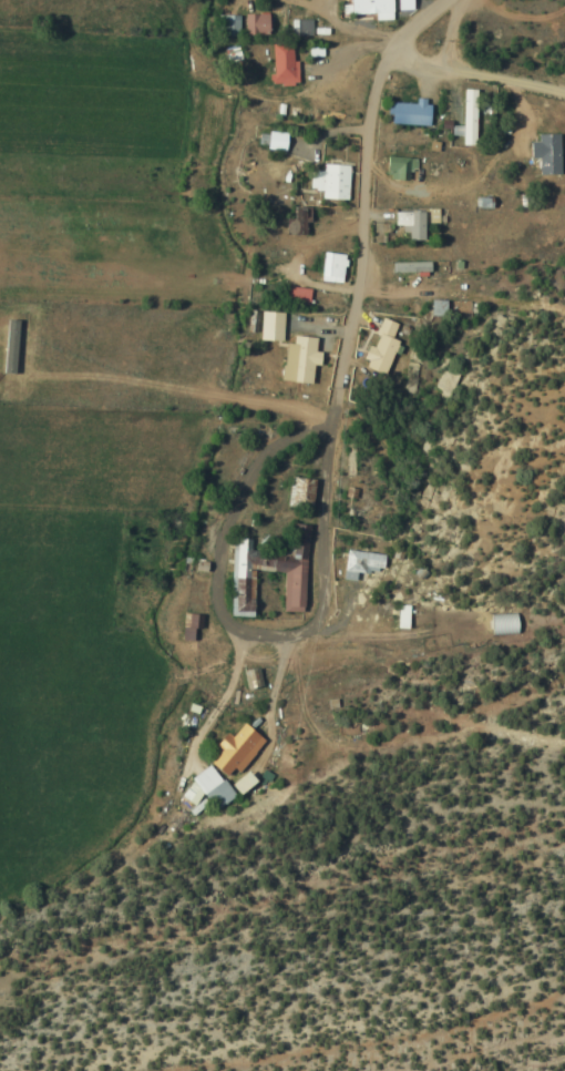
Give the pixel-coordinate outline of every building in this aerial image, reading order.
[(389,17),(389,0),(347,0),(347,17),(389,17)] [(241,35),(265,35),(265,14),(241,14),(241,35)] [(236,36),(236,19),(216,19),(216,36),(236,36)] [(295,60),(290,60),(290,43),(269,43),(269,83),(295,83),(295,60)] [(474,89),(460,89),(460,145),(474,145),(474,89)] [(388,102),(387,124),(427,125),(427,99),(415,99),(415,103),(388,102)] [(284,149),(284,133),(255,132),(255,148),(284,149)] [(557,133),(535,133),(535,175),(557,175),(557,133)] [(346,165),(320,165),(320,171),(307,171),(307,191),(318,191),(318,200),(346,200),(346,165)] [(405,240),(421,240),(422,212),(392,212),(392,225),(405,225),(405,240)] [(342,254),(319,253),(318,282),(341,283),(342,254)] [(391,272),(427,272),(427,263),(391,263),(391,272)] [(307,289),(284,287),(282,302),(306,304),(307,289)] [(393,340),(398,324),(377,318),(362,368),(387,375),(397,341),(393,340)] [(309,383),(311,365),(317,366),(319,353),(313,352),(315,339),(284,335),(279,380),(309,383)] [(311,479),(286,478),(285,508),(310,509),(311,479)] [(227,616),(250,618),(252,572),(281,573),(279,611),(301,612),(306,526),(290,525),(288,558),(247,556),(248,539),(231,538),(227,616)] [(383,555),(342,551),(340,578),(353,579),(353,574),(381,577),(383,555)] [(489,614),(489,634),(517,634),(517,614),(489,614)] [(224,777),(229,769),(236,775),(263,740),(239,723),(229,737),(224,733),(203,761),(224,777)] [(228,784),(238,795),(254,781),(244,770),(228,784)] [(216,811),(235,797),(221,779),(202,793),(216,811)]
